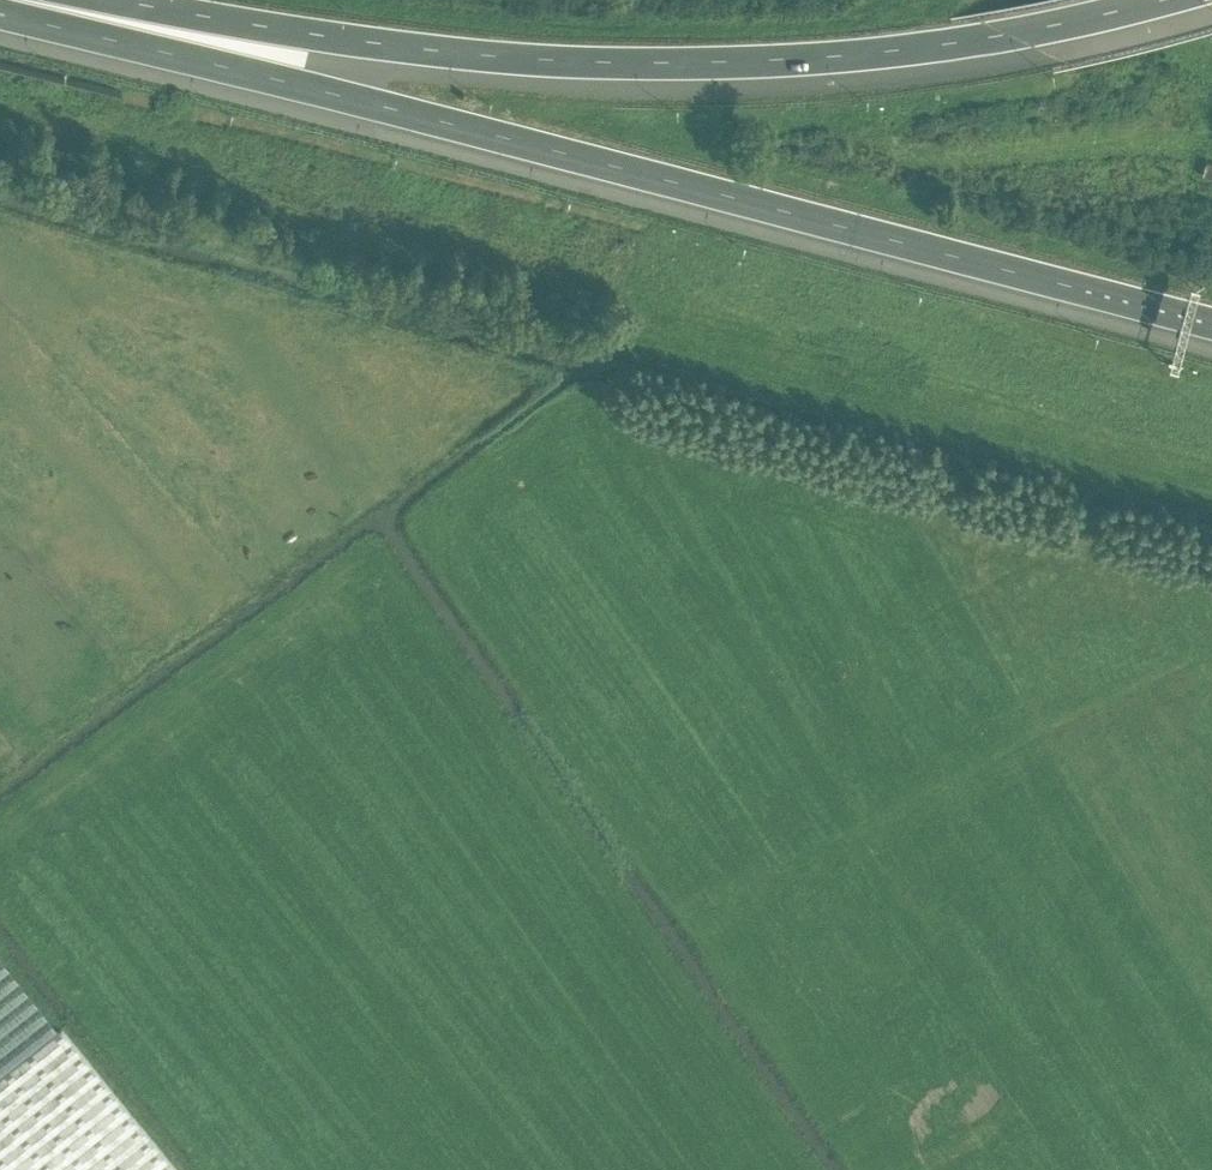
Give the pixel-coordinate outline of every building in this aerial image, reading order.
[(1211,178),(1211,163),(1207,161),(1203,175),(1211,178)] [(56,1030),(0,959),(0,1075),(56,1030)] [(56,1030),(0,1075),(0,1169),(176,1169),(59,1029),(56,1030)]
